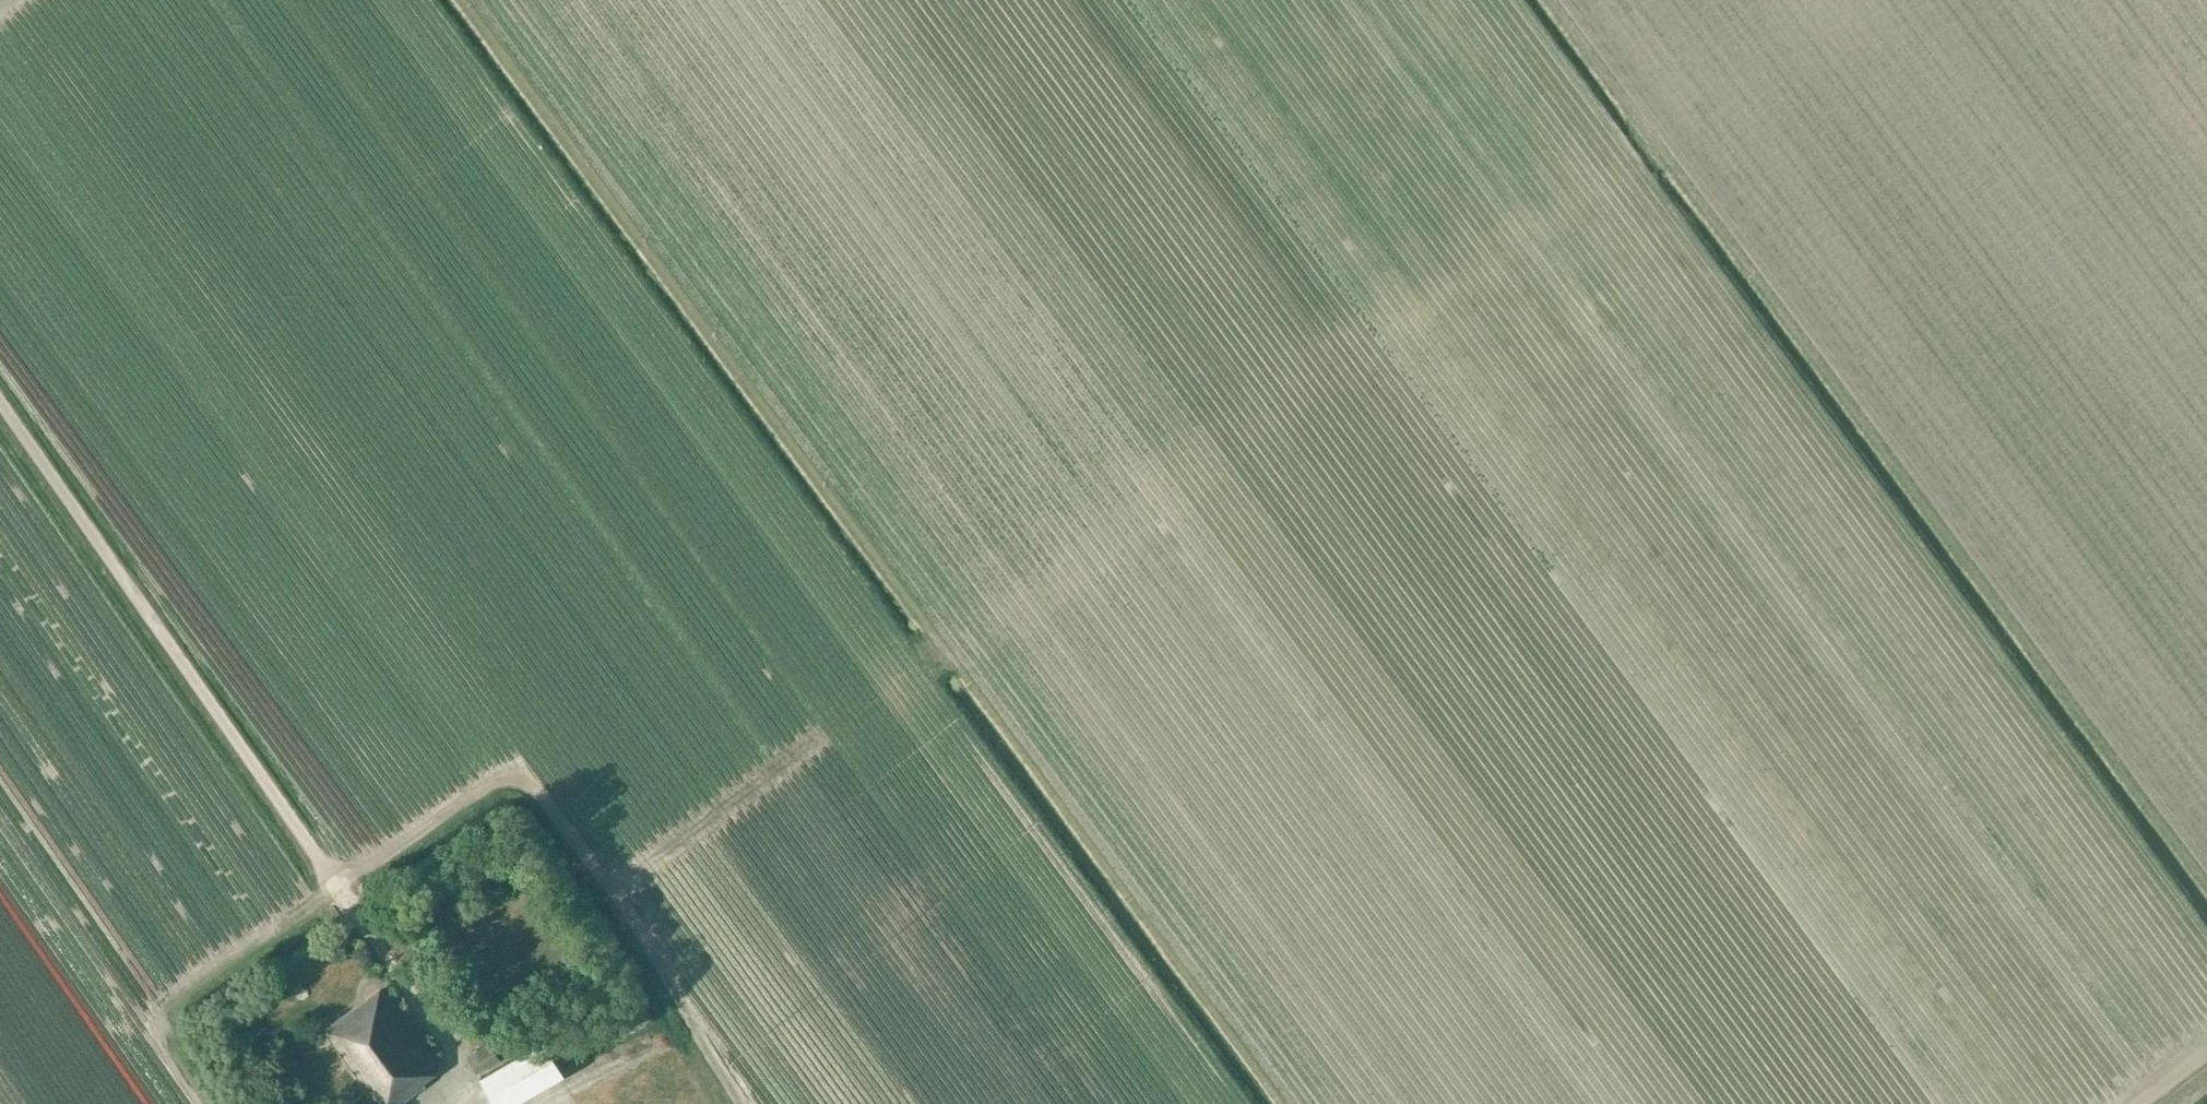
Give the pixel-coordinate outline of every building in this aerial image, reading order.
[(425,1081),(440,1069),(381,990),(326,1029),(382,1103),(401,1103),(427,1086),(425,1081)] [(512,1030),(469,1054),(477,1072),(522,1048),(512,1030)] [(565,1078),(547,1042),(481,1076),(495,1103),(512,1103),(565,1078)] [(692,1098),(711,1092),(707,1081),(688,1088),(692,1098)]
